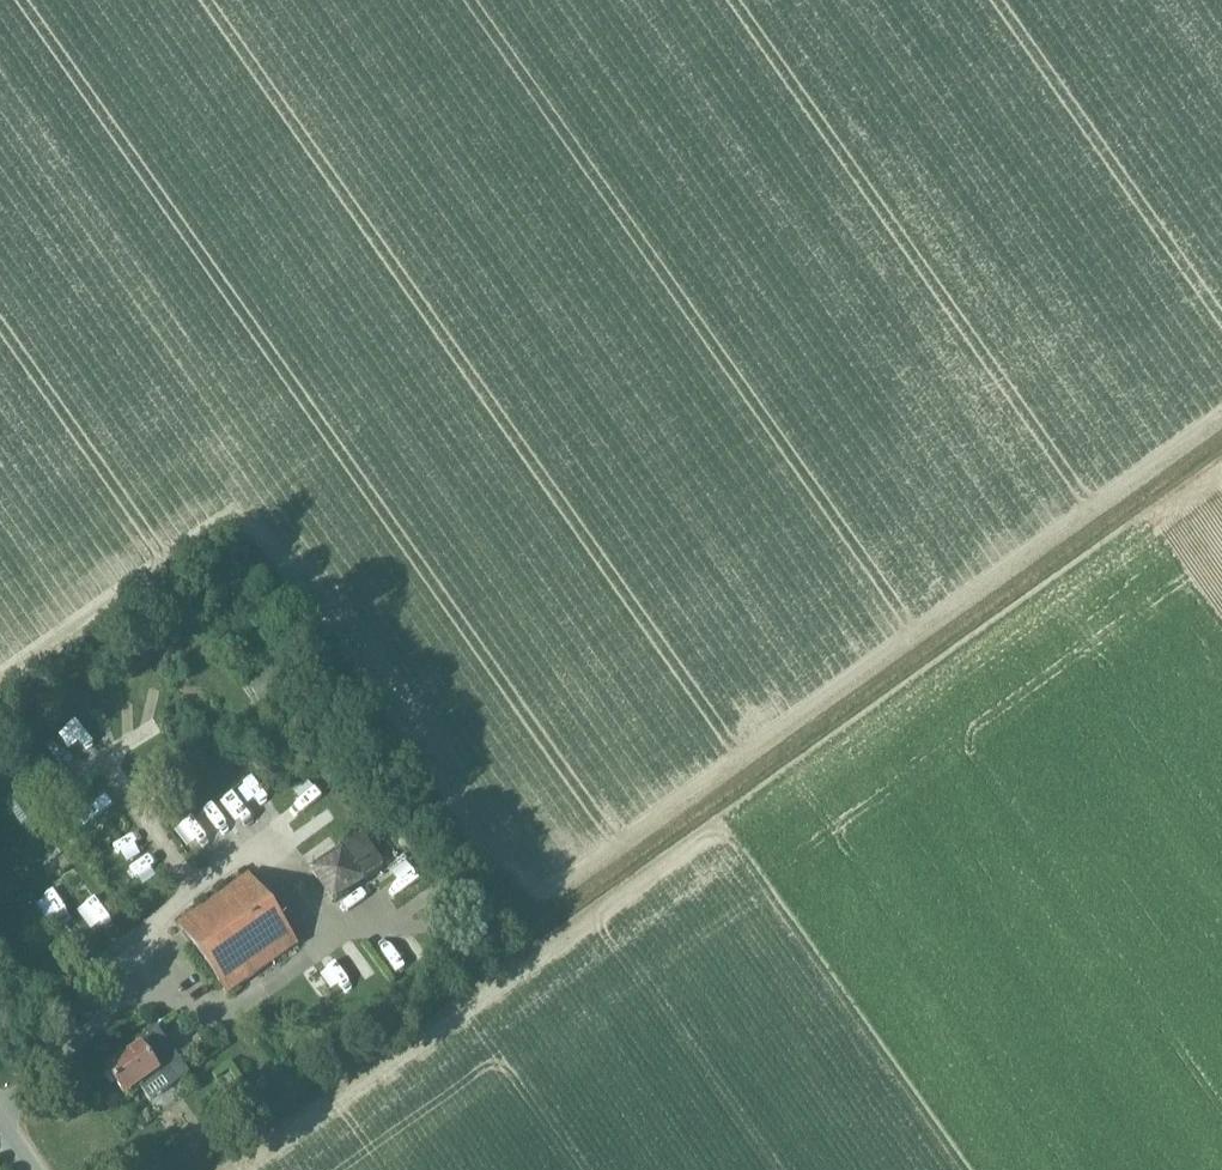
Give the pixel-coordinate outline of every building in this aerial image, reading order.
[(358,836),(309,871),(331,902),(379,868),(358,836)] [(248,874),(178,923),(227,993),(297,944),(248,874)] [(123,1095),(138,1085),(149,1101),(189,1073),(156,1026),(135,1041),(138,1046),(105,1069),(123,1095)]
